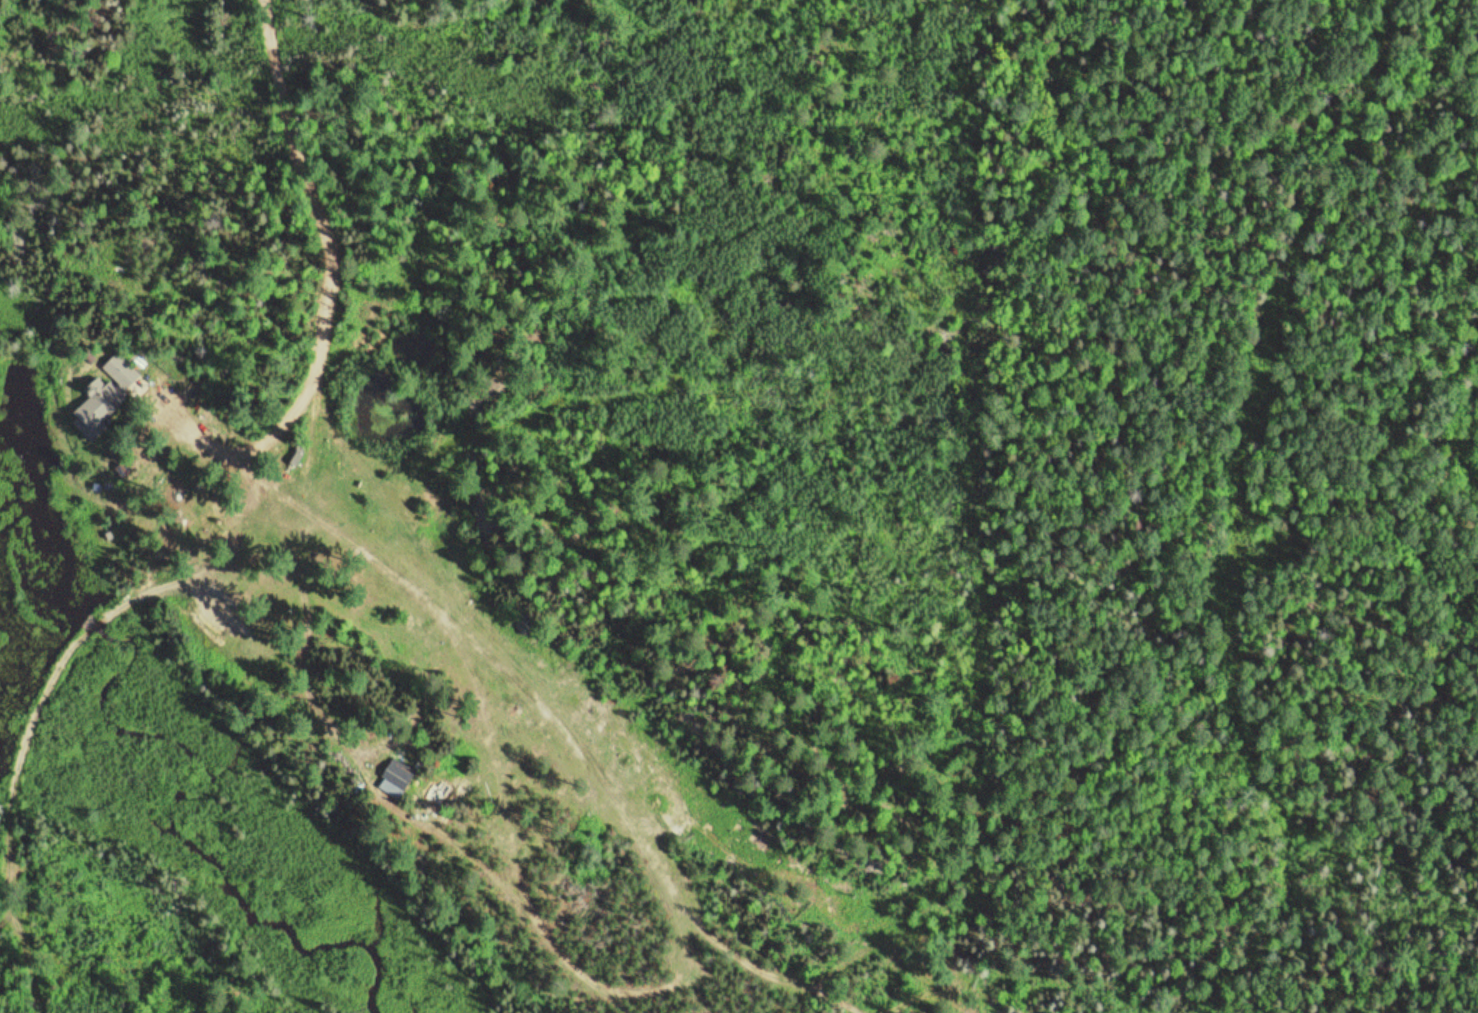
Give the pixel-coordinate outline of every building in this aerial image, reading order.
[(73,417),(98,441),(112,426),(108,423),(131,398),(126,393),(143,374),(118,351),(103,368),(106,370),(86,391),(92,396),(73,417)] [(418,772),(394,757),(383,775),(408,790),(418,772)]
